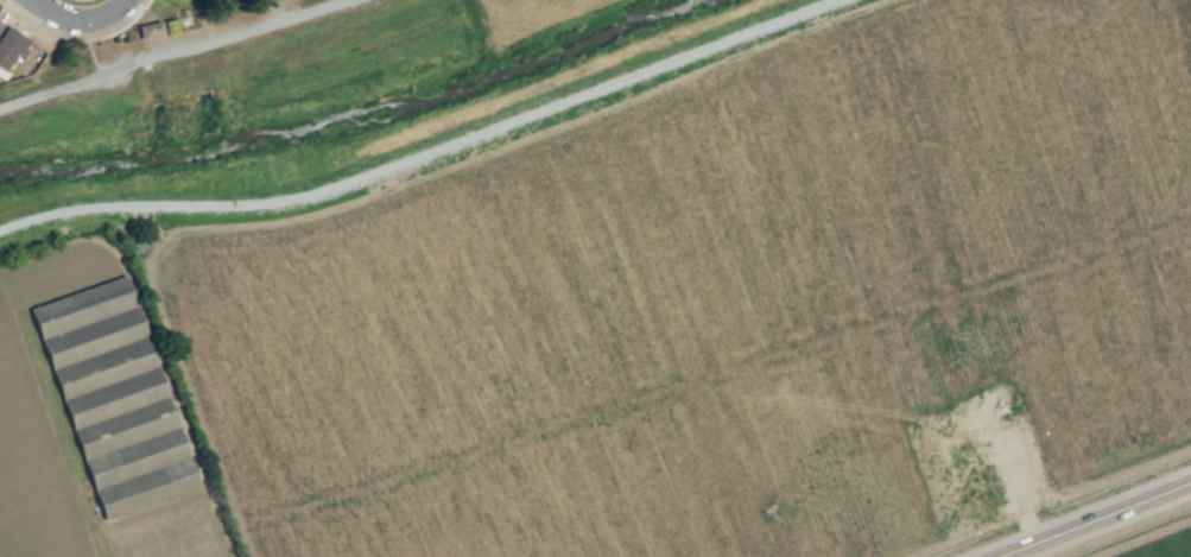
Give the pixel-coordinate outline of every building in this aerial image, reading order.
[(140,39),(163,34),(160,20),(137,25),(140,39)] [(9,71),(25,36),(2,26),(0,31),(0,67),(9,71)] [(195,490),(127,275),(29,306),(40,342),(48,339),(50,345),(45,347),(100,520),(195,490)]
